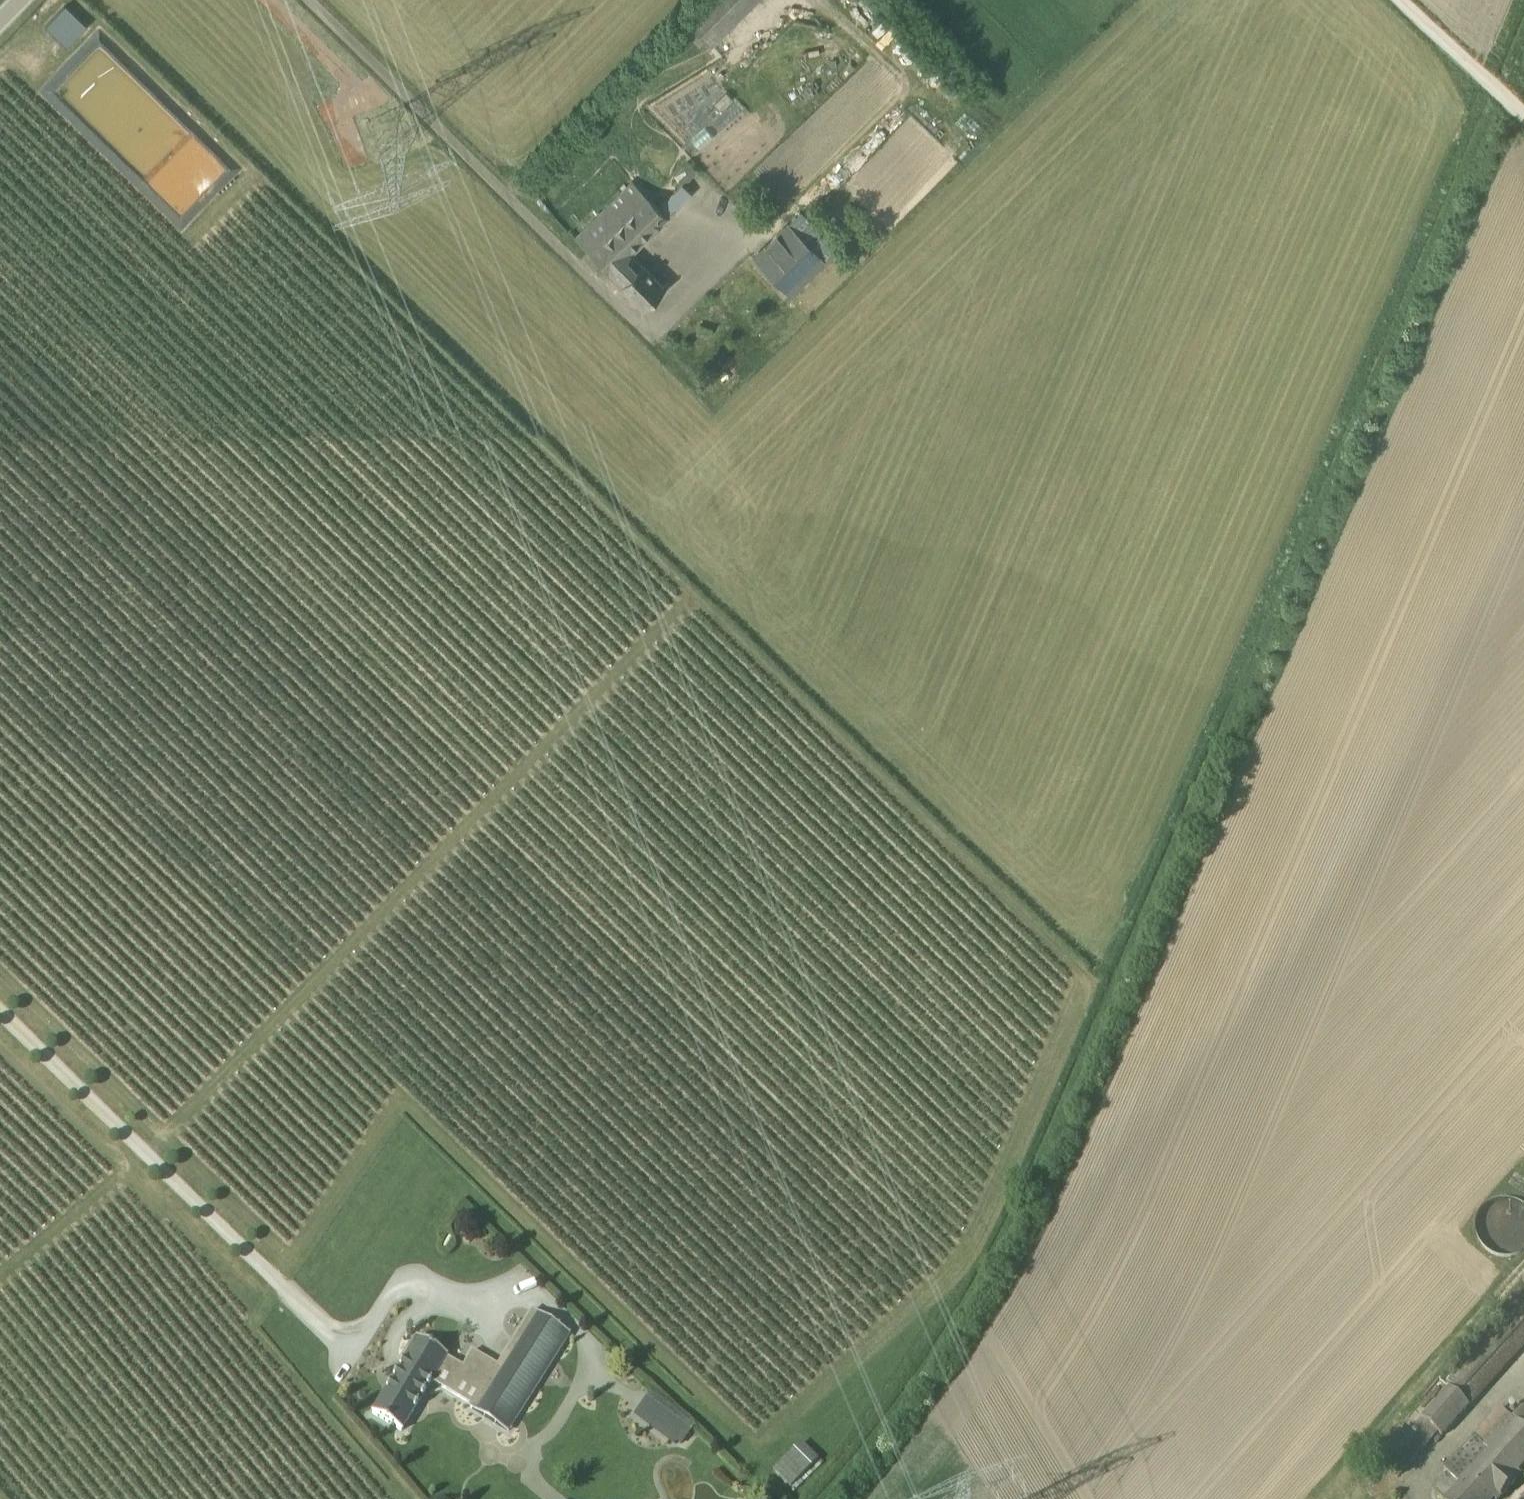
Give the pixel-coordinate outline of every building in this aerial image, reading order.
[(712,46),(758,0),(711,0),(688,22),(712,46)] [(94,23),(74,3),(58,20),(78,40),(94,23)] [(689,160),(681,168),(690,178),(699,170),(689,160)] [(644,306),(664,286),(631,253),(668,216),(692,193),(682,183),(658,206),(633,181),(598,216),(611,230),(589,251),(644,306)] [(753,258),(791,296),(807,280),(814,272),(814,273),(827,260),(789,222),(753,258)] [(1486,1206),(1483,1209),(1480,1213),(1477,1218),(1476,1224),(1476,1230),(1477,1235),(1478,1239),(1484,1248),(1489,1252),(1494,1255),(1501,1257),(1507,1257),(1513,1256),(1518,1254),(1523,1252),(1523,1251),(1523,1206),(1520,1203),(1514,1200),(1509,1199),(1504,1199),(1498,1199),(1492,1202),(1486,1206)] [(1446,1385),(1450,1388),(1423,1418),(1423,1419),(1422,1418),(1410,1431),(1409,1430),(1407,1432),(1400,1426),(1375,1454),(1400,1476),(1439,1433),(1443,1437),(1523,1348),(1523,1299),(1446,1385)] [(508,1433),(571,1335),(533,1310),(497,1366),(472,1351),(463,1367),(446,1357),(447,1356),(417,1338),(373,1414),(402,1431),(431,1382),(470,1406),(468,1408),(508,1433)] [(681,1445),(695,1427),(696,1426),(650,1392),(633,1414),(673,1445),(676,1441),(681,1445)] [(1514,1420),(1500,1408),(1445,1470),(1460,1484),(1446,1498),(1501,1498),(1522,1476),(1519,1473),(1523,1468),(1523,1408),(1514,1420)]
